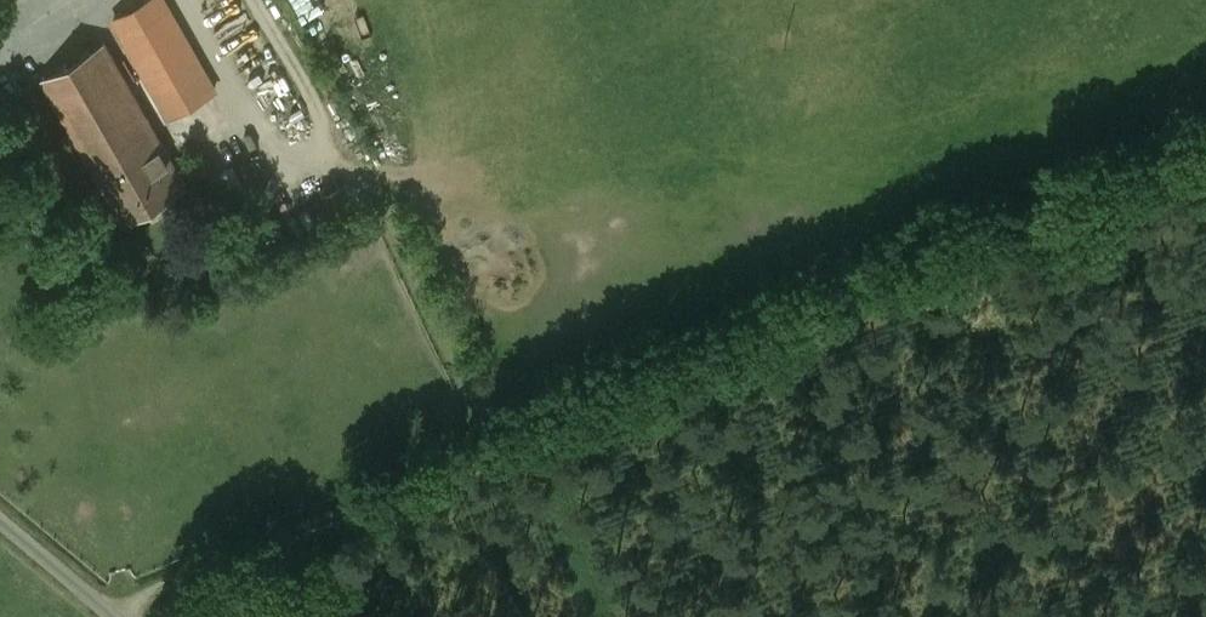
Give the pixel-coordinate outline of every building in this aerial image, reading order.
[(114,18),(169,115),(215,88),(164,0),(145,0),(114,18)] [(314,30),(361,17),(356,0),(317,0),(307,3),(314,30)] [(370,15),(333,30),(351,76),(376,66),(370,51),(382,46),(370,15)] [(185,185),(104,42),(43,77),(125,220),(185,185)] [(12,100),(11,99),(9,101),(0,87),(0,108),(12,100)]
